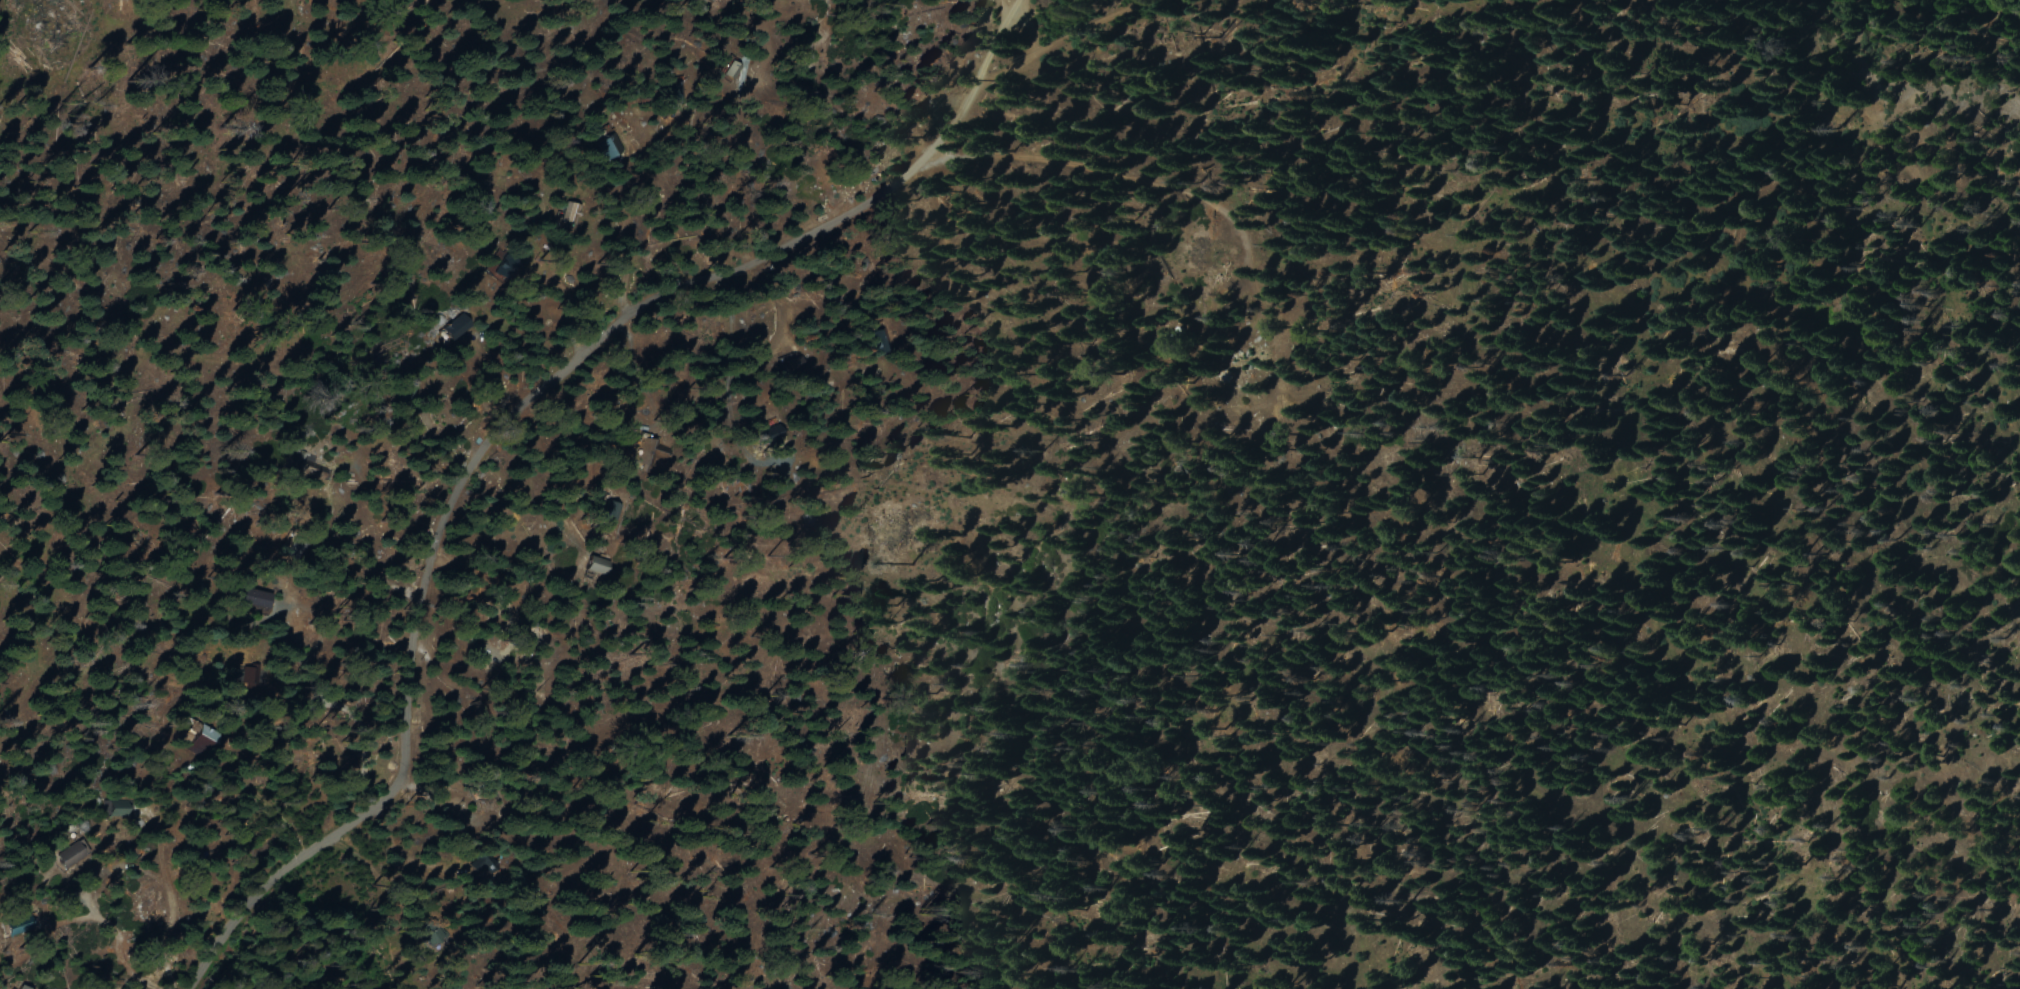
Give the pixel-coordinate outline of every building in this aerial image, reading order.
[(613,525),(617,504),(603,501),(601,510),(599,509),(597,521),(613,525)] [(263,610),(267,595),(236,587),(232,602),(263,610)]
